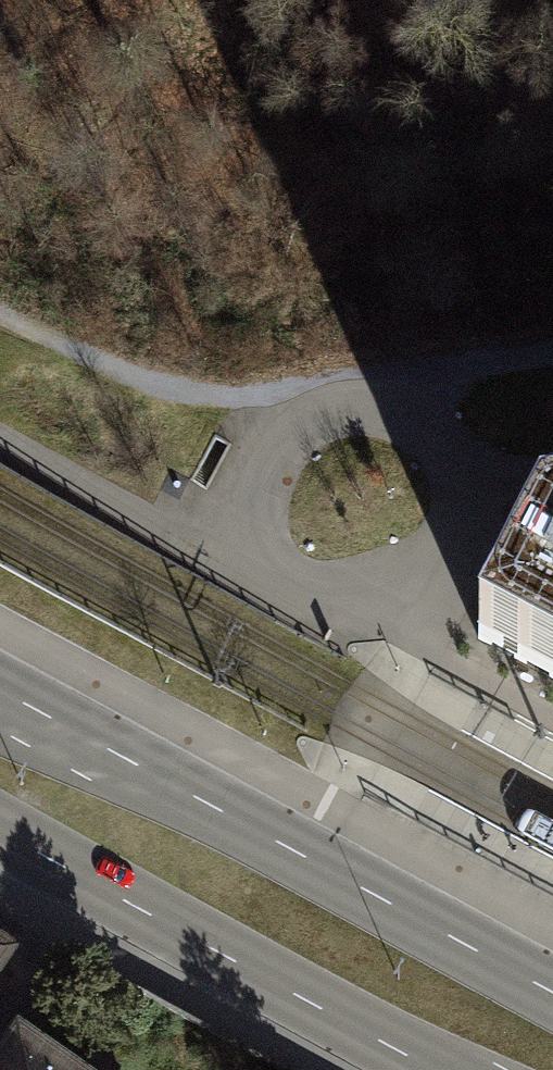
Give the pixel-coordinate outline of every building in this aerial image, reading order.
[(540,526),(477,641),(552,681),(552,524),(540,526)] [(0,943),(0,966),(11,951),(0,943)] [(6,1055),(19,1036),(0,1023),(0,1051),(6,1055)] [(19,1036),(6,1055),(0,1063),(0,1069),(68,1069),(19,1036)]
